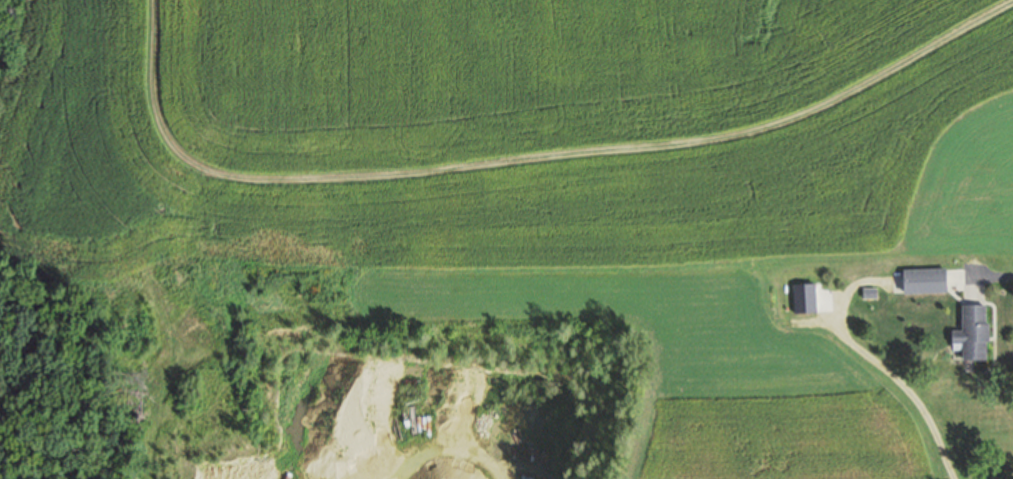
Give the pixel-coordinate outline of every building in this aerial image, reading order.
[(960,360),(985,359),(984,305),(959,305),(960,330),(949,331),(949,344),(959,343),(960,360)]
